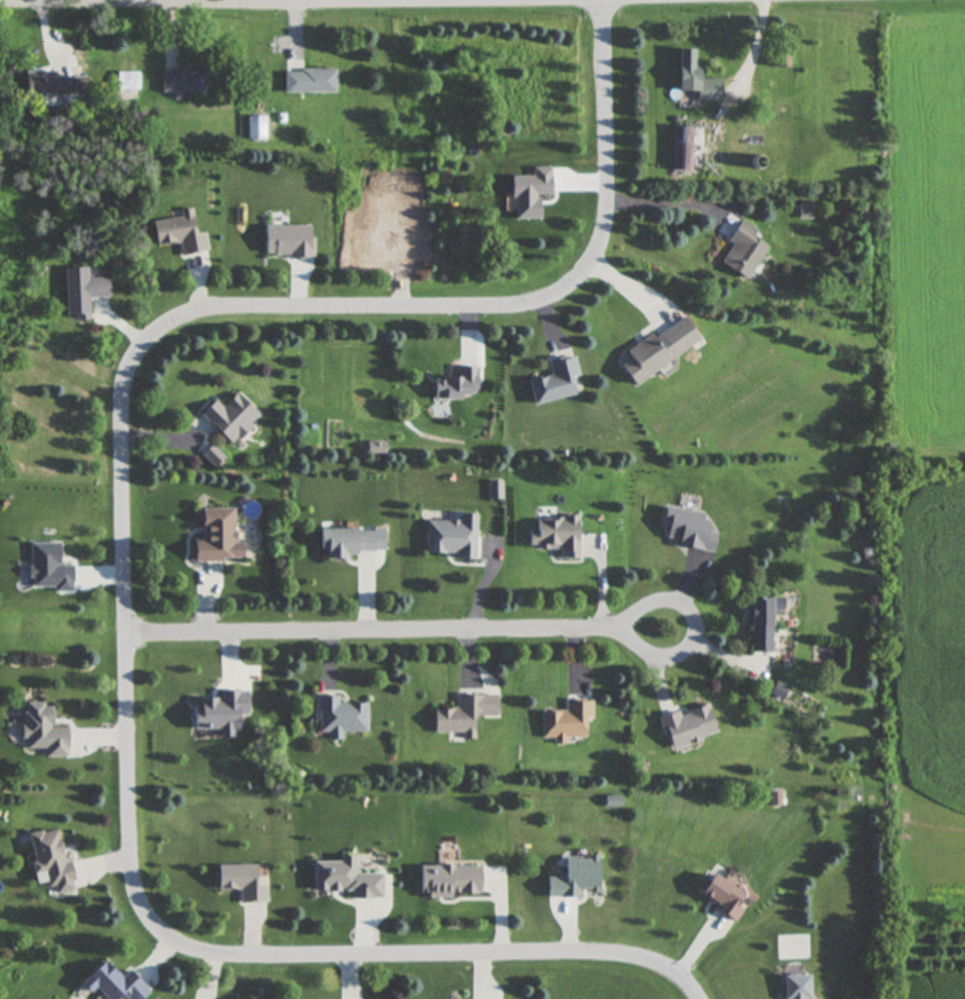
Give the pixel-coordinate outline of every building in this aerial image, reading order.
[(677,90),(696,90),(696,48),(677,48),(677,90)] [(336,71),(284,71),(284,95),(336,95),(336,71)] [(160,94),(208,94),(208,72),(160,72),(160,94)] [(139,73),(103,73),(103,92),(139,92),(139,73)] [(23,74),(23,96),(85,96),(85,74),(23,74)] [(693,170),(693,126),(671,126),(671,170),(693,170)] [(190,210),(179,212),(180,218),(151,222),(154,246),(180,244),(181,256),(207,253),(205,234),(193,235),(190,210)] [(747,279),(767,246),(751,237),(756,230),(740,220),(727,241),(731,243),(720,263),(747,279)] [(63,270),(64,321),(87,321),(87,299),(108,299),(107,279),(86,279),(86,269),(63,270)] [(624,352),(629,359),(620,364),(632,384),(699,342),(683,316),(624,352)] [(570,377),(577,376),(573,355),(546,361),(549,376),(527,380),(532,404),(574,396),(570,377)] [(474,367),(458,367),(458,378),(432,378),(432,398),(474,398),(474,367)] [(211,399),(198,415),(232,443),(257,413),(234,393),(221,407),(211,399)] [(231,507),(199,508),(200,540),(191,540),(191,561),(241,559),(241,542),(232,542),(231,507)] [(473,559),(475,513),(458,513),(458,521),(424,520),(423,553),(456,554),(456,558),(473,559)] [(560,547),(560,557),(577,557),(577,517),(534,517),(534,530),(527,530),(527,547),(560,547)] [(317,547),(324,547),(324,559),(344,559),(344,552),(372,552),(372,529),(317,529),(317,547)] [(771,609),(782,609),(782,598),(748,598),(748,651),(771,651),(771,609)] [(433,708),(433,732),(463,732),(463,739),(474,739),(474,716),(496,715),(496,694),(456,694),(456,708),(433,708)] [(340,732),(365,732),(365,703),(337,703),(337,695),(317,695),(317,732),(327,732),(327,740),(340,740),(340,732)] [(542,737),(554,737),(554,744),(565,744),(565,738),(585,738),(585,718),(592,718),(592,700),(565,700),(565,712),(542,712),(542,737)] [(49,727),(49,703),(22,703),(22,748),(44,748),(44,756),(65,757),(66,727),(49,727)] [(717,735),(707,704),(678,713),(678,711),(659,717),(669,749),(717,735)] [(63,863),(56,828),(26,835),(36,883),(48,881),(51,895),(74,890),(68,862),(63,863)] [(598,856),(561,856),(561,898),(579,898),(579,890),(598,890),(598,856)] [(254,865),(215,865),(215,890),(238,890),(238,902),(265,902),(265,884),(254,884),(254,865)] [(478,866),(418,866),(418,896),(478,896),(478,866)] [(743,895),(712,874),(697,896),(735,923),(743,912),(735,906),(743,895)] [(103,961),(78,984),(86,993),(93,987),(104,998),(115,998),(121,994),(126,998),(139,998),(147,992),(128,971),(119,979),(103,961)] [(783,998),(809,998),(809,976),(783,976),(783,998)]
